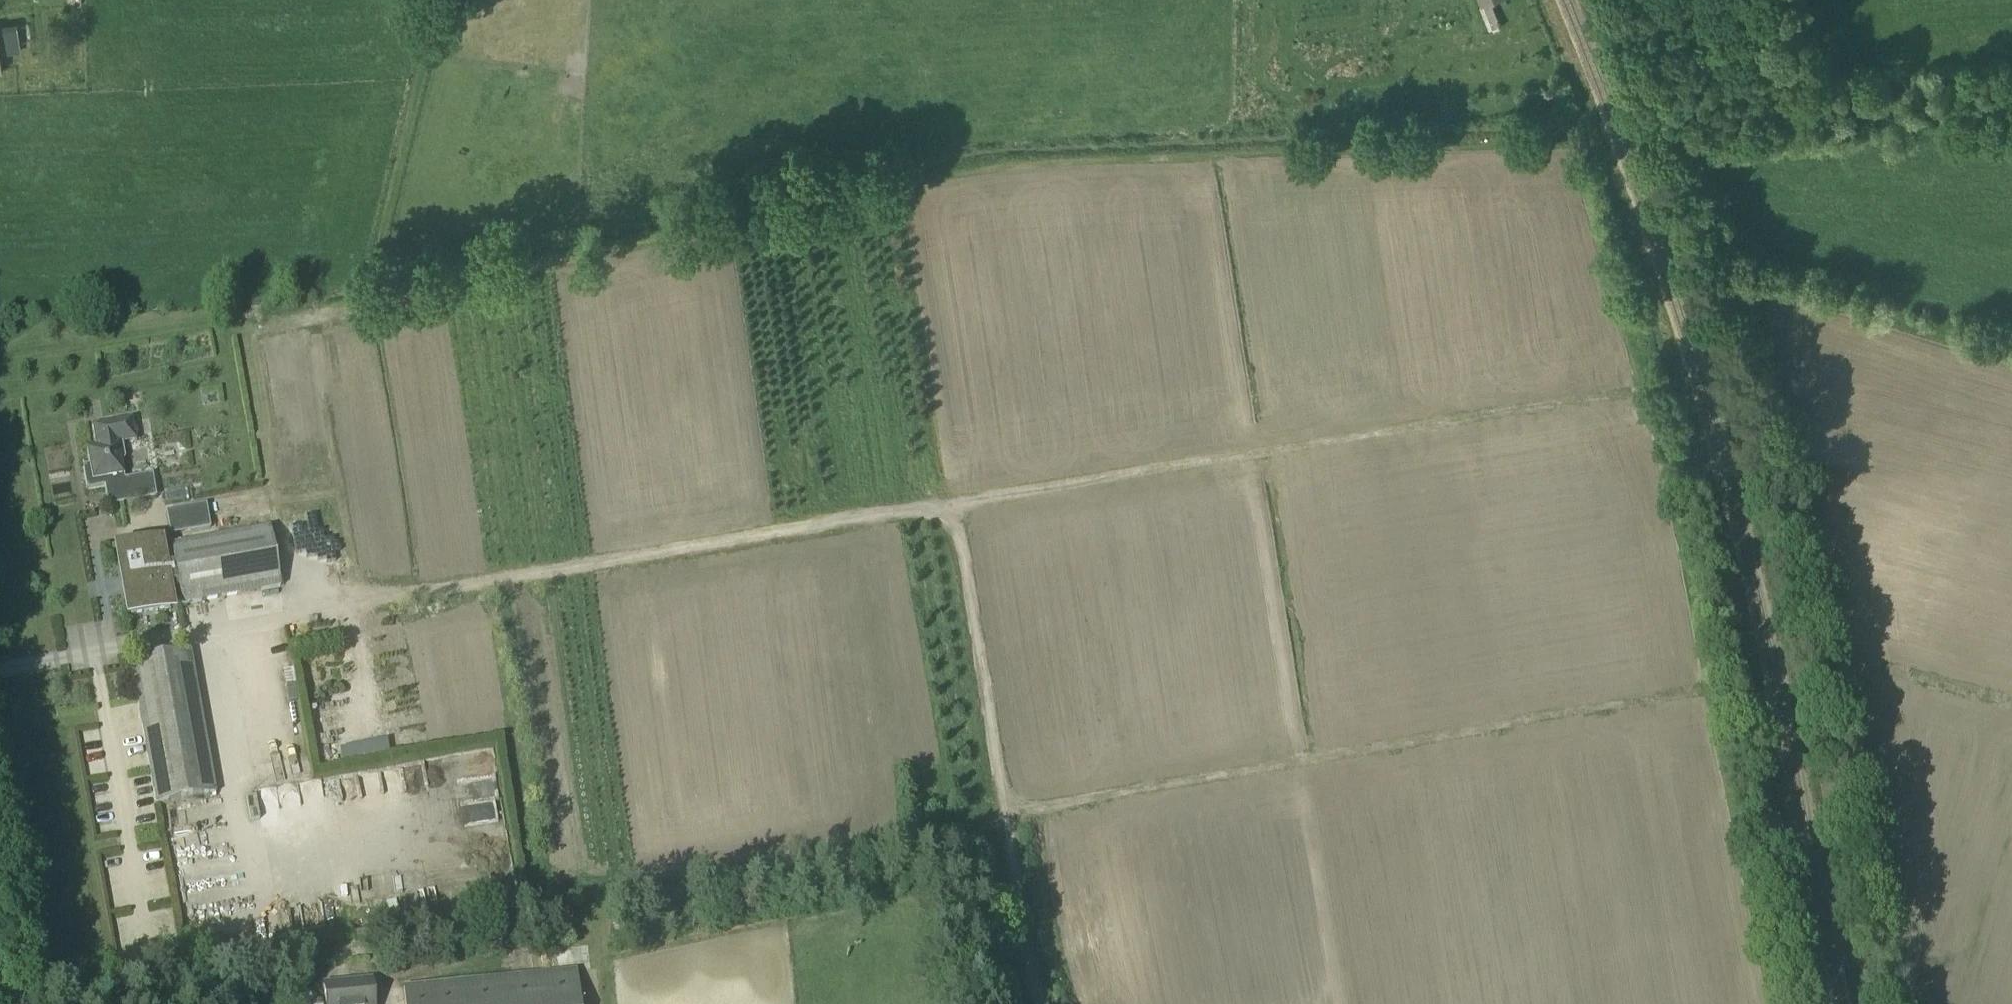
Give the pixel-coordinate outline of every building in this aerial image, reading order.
[(1477,9),(1504,0),(1474,0),(1477,9)] [(0,30),(0,31),(4,56),(20,54),(16,27),(0,30)] [(82,466),(86,489),(104,486),(107,505),(155,497),(151,474),(124,479),(121,463),(111,456),(109,445),(135,440),(131,418),(91,425),(95,448),(86,449),(89,465),(82,466)] [(165,514),(168,537),(210,530),(206,507),(165,514)] [(119,554),(130,614),(169,607),(165,586),(177,584),(181,605),(279,587),(269,528),(169,546),(175,575),(163,577),(158,546),(119,554)] [(128,655),(147,798),(206,790),(187,647),(128,655)] [(96,750),(76,751),(77,764),(96,763),(96,750)] [(401,977),(403,1003),(575,1003),(573,967),(401,977)] [(326,1003),(374,1003),(372,981),(324,985),(326,1003)]
